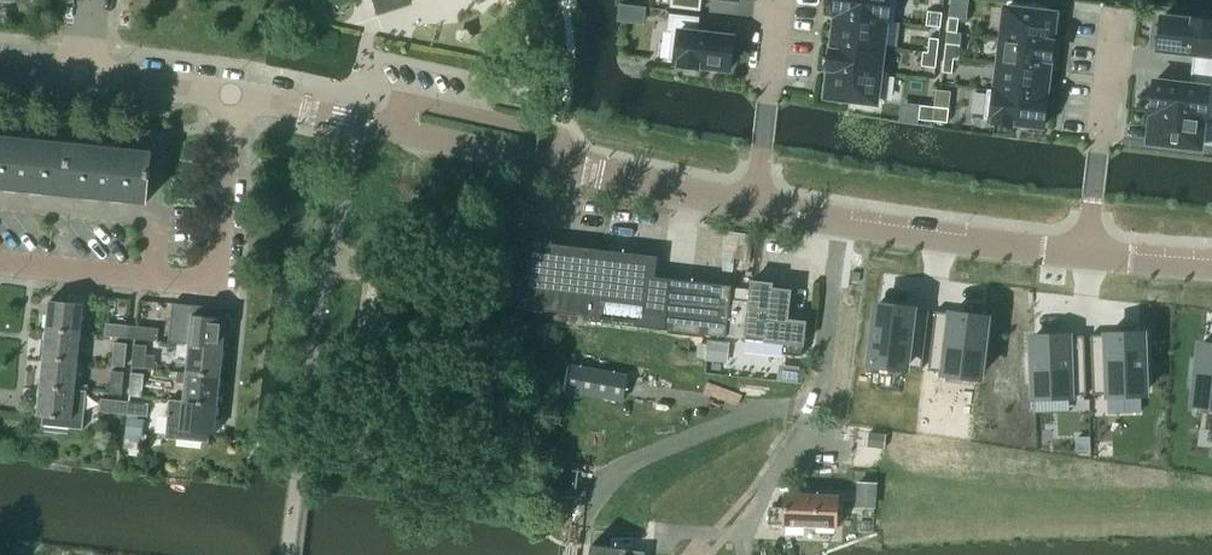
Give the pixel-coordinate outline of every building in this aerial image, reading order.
[(377,12),(411,1),(410,0),(373,0),(377,12)] [(671,7),(701,11),(702,0),(672,0),(671,7)] [(835,15),(837,15),(894,22),(897,0),(836,0),(835,15)] [(623,5),(621,19),(627,20),(632,17),(633,6),(623,5)] [(1006,9),(1002,39),(1053,45),(1053,44),(1053,43),(1051,43),(1054,15),(1006,9)] [(928,11),(926,26),(940,27),(942,13),(928,11)] [(670,14),(668,31),(672,31),(668,62),(681,64),(681,66),(697,68),(698,66),(730,69),(734,38),(698,34),(700,18),(670,14)] [(837,15),(834,41),(882,47),(897,49),(900,23),(894,22),(837,15)] [(958,19),(949,18),(947,32),(957,33),(958,19)] [(1157,49),(1193,54),(1191,70),(1211,72),(1211,24),(1210,24),(1210,22),(1194,20),(1194,22),(1161,18),(1157,49)] [(930,38),(928,52),(937,53),(939,39),(930,38)] [(1002,39),(999,65),(1048,70),(1049,60),(1051,60),(1051,59),(1053,45),(1002,39)] [(830,52),(829,67),(888,74),(888,72),(879,71),(882,47),(834,41),(832,52),(830,52)] [(946,43),(944,58),(954,59),(959,60),(960,45),(946,43)] [(923,52),(921,66),(936,68),(937,53),(928,52),(923,52)] [(944,58),(942,72),(952,73),(954,59),(944,58)] [(999,65),(996,90),(1045,96),(1048,70),(999,65)] [(830,68),(827,97),(856,101),(856,105),(871,107),(872,102),(884,104),(888,74),(829,67),(828,68),(830,68)] [(1150,111),(1211,119),(1211,72),(1191,70),(1189,86),(1153,82),(1150,111)] [(987,89),(984,120),(995,121),(994,123),(1011,125),(1011,123),(1043,127),(1047,96),(1045,96),(996,90),(987,89)] [(919,116),(919,120),(933,121),(935,107),(920,105),(919,116)] [(935,107),(933,121),(947,123),(948,121),(949,108),(935,107)] [(1148,142),(1199,148),(1203,119),(1211,121),(1211,119),(1150,111),(1150,113),(1152,113),(1148,142)] [(64,195),(70,146),(0,139),(0,188),(64,195)] [(70,146),(64,195),(146,203),(151,154),(70,146)] [(514,246),(507,306),(508,306),(585,315),(584,320),(660,329),(666,330),(726,337),(745,339),(748,317),(732,315),(734,300),(750,302),(751,290),(732,287),(648,277),(650,262),(604,257),(601,257),(598,256),(515,246),(514,246)] [(734,300),(732,315),(748,317),(745,339),(748,339),(783,343),(782,354),(802,356),(803,346),(805,322),(787,320),(791,287),(791,286),(771,283),(760,282),(759,282),(752,281),(751,290),(750,302),(734,300)] [(49,302),(46,330),(80,334),(82,305),(49,302)] [(173,303),(169,342),(189,344),(189,345),(223,349),(226,319),(221,319),(222,309),(173,303)] [(871,322),(868,346),(869,346),(872,347),(870,363),(909,368),(922,370),(929,311),(916,309),(900,307),(899,308),(877,305),(875,323),(872,322),(871,322)] [(935,311),(928,370),(941,372),(980,377),(982,360),(985,360),(986,360),(989,337),(987,336),(985,336),(987,319),(964,316),(965,315),(948,313),(935,311)] [(106,324),(105,336),(128,338),(129,326),(106,324)] [(136,326),(135,339),(157,341),(159,329),(136,326)] [(46,330),(43,359),(77,363),(80,334),(46,330)] [(1104,335),(1090,335),(1092,395),(1106,394),(1107,394),(1107,398),(1108,411),(1142,410),(1141,397),(1141,393),(1145,393),(1144,376),(1147,376),(1148,376),(1147,352),(1146,352),(1144,352),(1143,335),(1140,335),(1120,335),(1120,334),(1104,335)] [(1030,356),(1029,356),(1030,380),(1031,380),(1033,379),(1034,397),(1073,395),(1086,395),(1084,335),(1071,336),(1055,336),(1055,338),(1032,338),(1032,356),(1030,356)] [(708,341),(706,359),(724,362),(726,343),(708,341)] [(125,367),(127,345),(113,343),(111,366),(125,367)] [(144,369),(147,346),(134,345),(132,368),(144,369)] [(189,345),(186,373),(220,376),(223,349),(189,345)] [(1191,385),(1193,385),(1195,386),(1193,403),(1211,405),(1211,346),(1200,345),(1198,362),(1195,362),(1194,362),(1191,385)] [(43,359),(41,387),(86,392),(86,391),(74,389),(77,363),(43,359)] [(624,401),(624,399),(629,374),(572,363),(567,389),(624,401)] [(122,395),(124,373),(111,372),(109,394),(122,395)] [(171,399),(171,401),(217,406),(220,376),(186,373),(178,372),(177,383),(185,384),(183,400),(171,399)] [(142,397),(144,374),(131,373),(128,396),(142,397)] [(38,416),(45,417),(44,426),(82,429),(86,392),(41,387),(38,416)] [(100,412),(124,415),(125,402),(101,399),(100,412)] [(171,401),(167,438),(209,442),(209,434),(214,434),(217,406),(171,401)] [(125,402),(124,415),(147,417),(148,404),(125,402)] [(920,418),(918,435),(937,437),(939,420),(920,418)] [(127,419),(125,438),(139,439),(141,420),(138,420),(127,419)] [(870,432),(868,446),(884,448),(886,434),(870,432)] [(1089,438),(1077,438),(1077,450),(1089,450),(1089,438)] [(857,482),(856,508),(876,509),(878,483),(857,482)] [(785,524),(785,525),(837,528),(839,496),(787,494),(786,508),(771,508),(771,523),(785,524)] [(591,546),(590,554),(645,554),(631,552),(631,551),(591,545),(591,546)]
